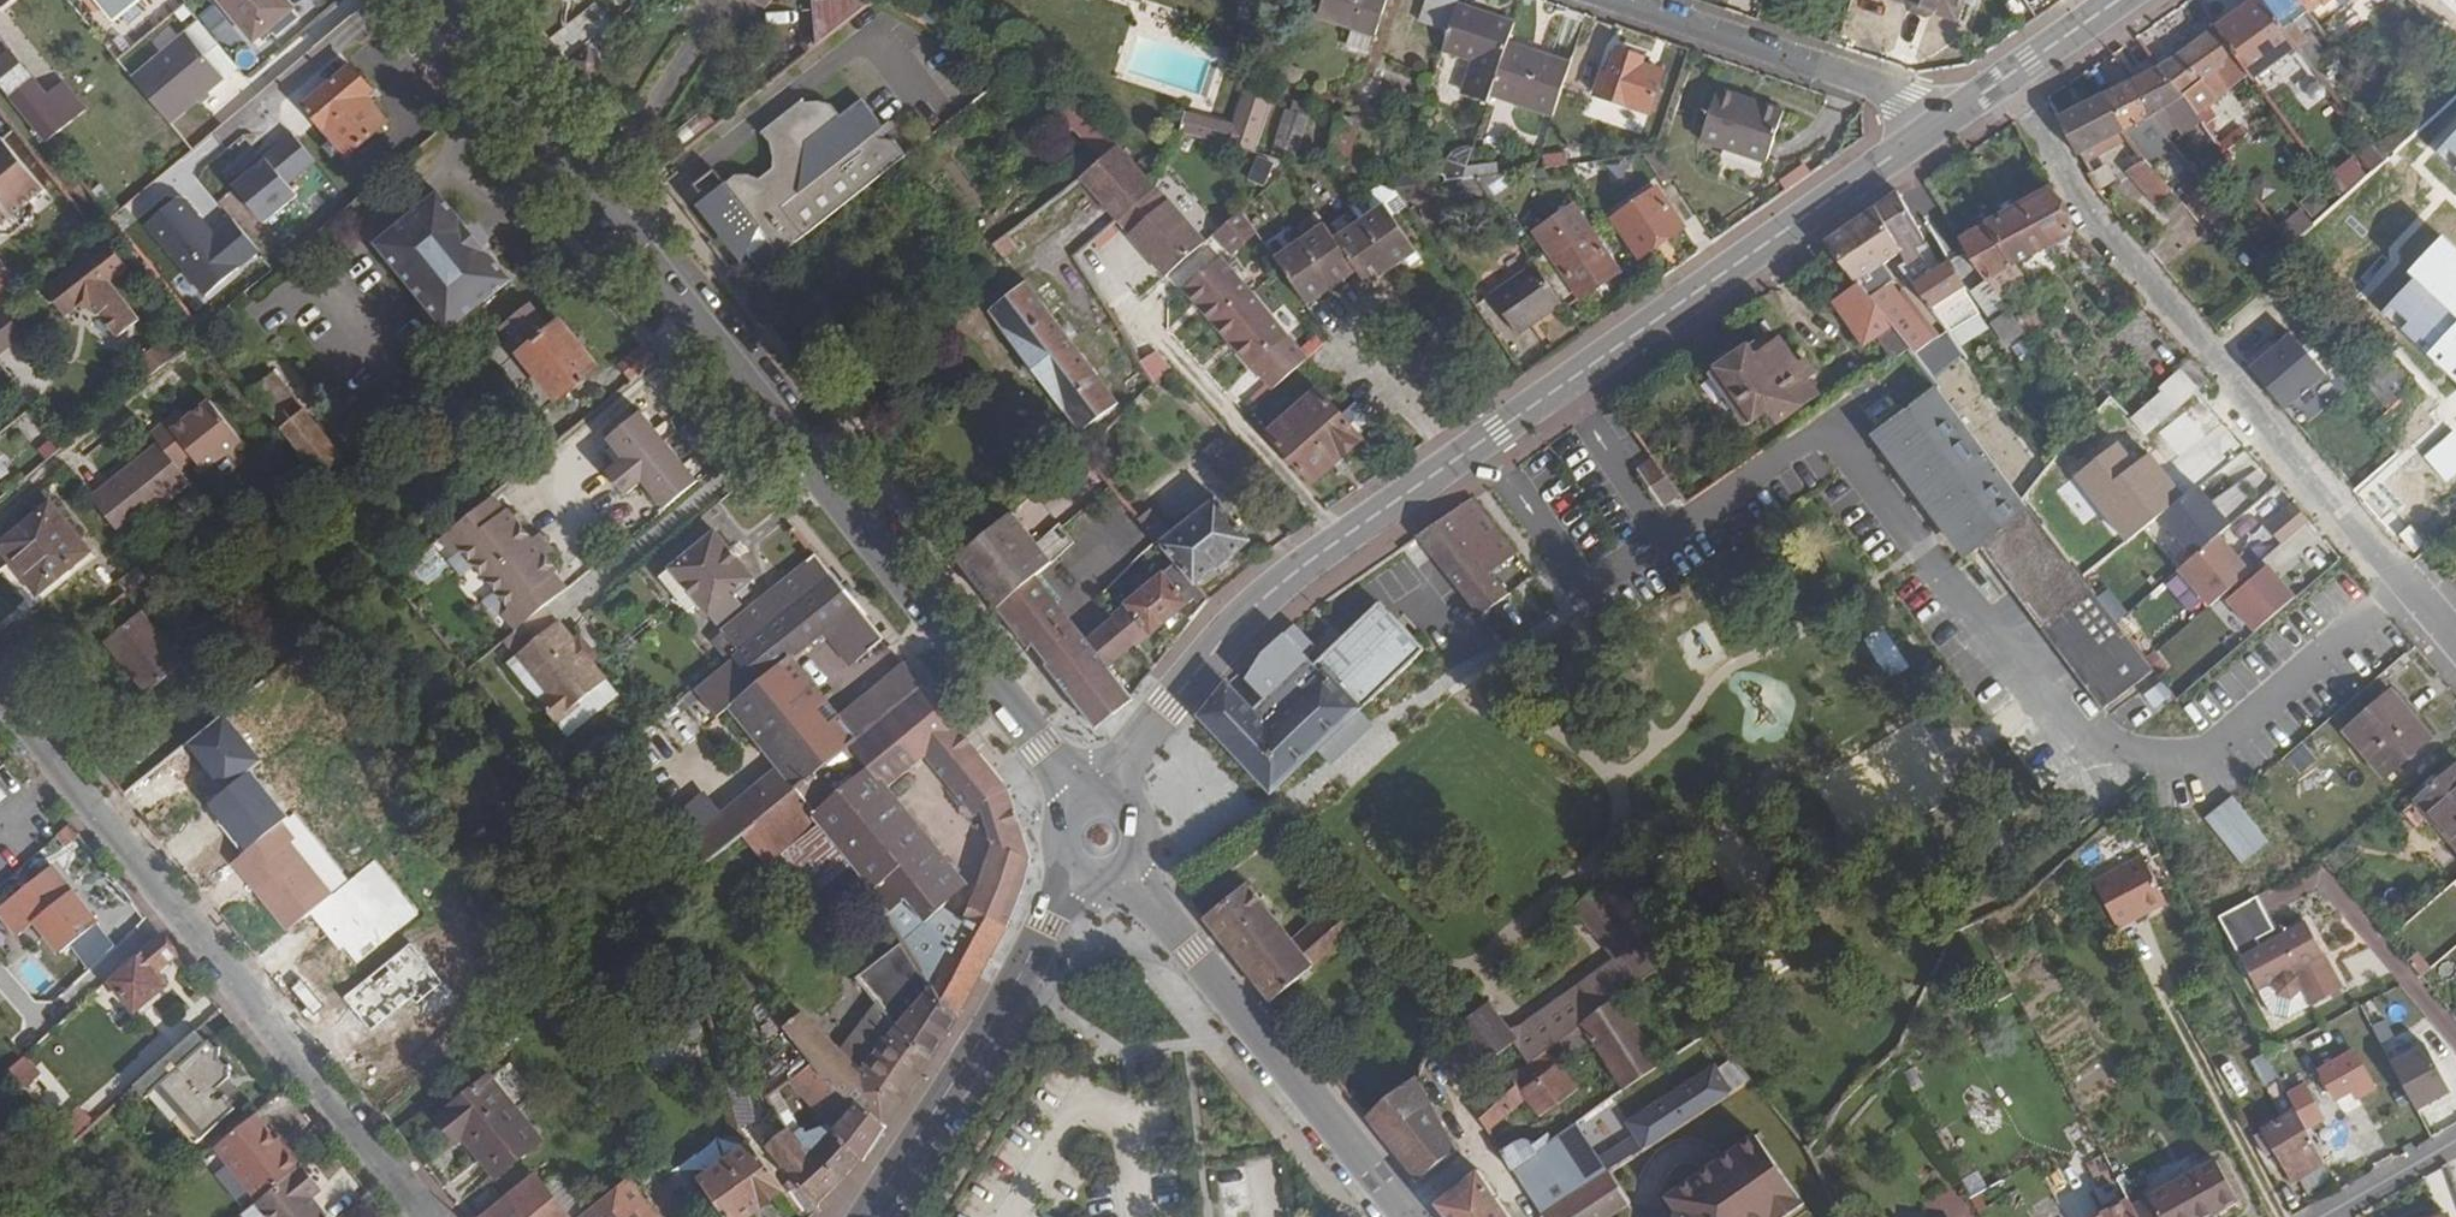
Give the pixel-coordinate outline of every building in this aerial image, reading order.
[(142,0),(89,0),(87,2),(96,12),(102,7),(114,22),(142,0)] [(292,9),(285,0),(220,0),(253,41),(268,29),(292,9)] [(652,17),(673,0),(644,0),(640,3),(652,17)] [(751,0),(764,8),(770,0),(751,0)] [(817,47),(877,0),(813,0),(817,47)] [(1318,18),(1352,29),(1374,36),(1376,37),(1388,0),(1324,0),(1318,18)] [(1419,25),(1448,35),(1458,4),(1459,0),(1427,0),(1419,25)] [(1957,21),(1964,0),(1896,0),(1957,21)] [(2250,74),(2254,80),(2296,49),(2260,0),(2252,0),(2218,26),(2250,74)] [(2296,49),(2308,40),(2295,23),(2306,14),(2295,0),(2260,0),(2296,49)] [(2306,14),(2309,16),(2329,0),(2295,0),(2306,14)] [(2455,49),(2455,0),(2411,0),(2455,49)] [(1491,96),(1509,43),(1515,24),(1458,4),(1448,35),(1443,51),(1477,63),(1474,72),(1471,74),(1465,91),(1468,97),(1488,104),(1491,96)] [(612,26),(596,6),(549,43),(565,64),(612,26)] [(292,9),(268,29),(277,38),(300,18),(292,9)] [(170,125),(238,67),(199,22),(132,80),(170,125)] [(2250,74),(2218,26),(2171,61),(2160,66),(2182,98),(2201,124),(2203,126),(2211,121),(2216,117),(2209,108),(2219,100),(2217,97),(2213,92),(2224,84),(2228,89),(2250,74)] [(1345,48),(1368,56),(1374,36),(1352,29),(1345,48)] [(607,36),(589,51),(601,65),(618,50),(607,36)] [(46,96),(0,39),(0,84),(47,142),(86,111),(63,82),(46,96)] [(2322,57),(2308,40),(2296,49),(2309,66),(2322,57)] [(1554,117),(1571,64),(1509,43),(1491,96),(1554,117)] [(576,62),(588,76),(601,65),(589,51),(576,62)] [(1645,59),(1618,51),(1609,75),(1603,73),(1596,96),(1652,116),(1666,73),(1643,65),(1645,59)] [(2182,98),(2160,66),(2131,81),(2150,118),(2164,110),(2183,136),(2201,124),(2182,98)] [(347,156),(387,123),(365,97),(373,91),(352,67),(307,106),(347,156)] [(2131,81),(2105,94),(2124,131),(2150,118),(2131,81)] [(2213,92),(2217,97),(2228,89),(2224,84),(2213,92)] [(1756,108),(1758,103),(1719,90),(1717,95),(1756,108)] [(1273,101),(1245,92),(1234,125),(1263,132),(1273,101)] [(2105,94),(2059,120),(2079,156),(2120,134),(2124,131),(2105,94)] [(1052,95),(1043,111),(1089,136),(1082,145),(1099,163),(1119,147),(1092,118),(1052,95)] [(1702,143),(1767,164),(1785,112),(1758,103),(1756,108),(1717,95),(1702,143)] [(718,217),(762,273),(909,157),(896,141),(880,137),(877,132),(885,126),(863,98),(842,115),(833,104),(821,100),(804,99),(763,132),(772,144),(778,153),(774,168),(762,178),(750,174),(737,175),(725,184),(719,189),(727,199),(732,206),(718,217)] [(1309,107),(1293,102),(1290,111),(1287,111),(1272,157),(1294,163),(1309,118),(1306,117),(1309,107)] [(705,111),(677,133),(686,146),(715,124),(705,111)] [(1232,131),(1234,125),(1186,113),(1185,119),(1232,131)] [(1263,132),(1234,125),(1232,131),(1185,119),(1181,134),(1186,135),(1256,154),(1263,132)] [(2211,121),(2203,126),(2207,131),(2214,126),(2211,121)] [(1360,130),(1339,123),(1327,166),(1345,173),(1360,130)] [(2247,135),(2240,127),(2217,146),(2224,154),(2247,135)] [(2127,142),(2120,134),(2079,156),(2083,165),(2120,146),(2127,142)] [(2209,134),(2195,144),(2222,180),(2235,170),(2224,154),(2217,146),(2209,134)] [(316,163),(292,135),(263,158),(266,161),(234,188),(265,225),(298,197),(288,186),(316,163)] [(2354,231),(2401,282),(2390,292),(2412,316),(2423,305),(2436,319),(2455,300),(2455,135),(2354,231)] [(45,191),(1,140),(0,141),(0,228),(45,191)] [(2142,160),(2127,142),(2120,146),(2136,165),(2142,160)] [(1156,189),(1119,147),(1099,163),(1089,171),(1079,178),(1094,194),(1117,221),(1156,189)] [(1265,183),(1272,160),(1254,155),(1248,178),(1265,183)] [(2342,198),(2367,175),(2349,155),(2323,178),(2342,198)] [(2181,204),(2142,160),(2136,165),(2128,172),(2165,216),(2181,204)] [(1089,171),(1083,163),(1052,187),(1058,195),(1079,178),(1089,171)] [(2115,177),(2106,164),(2089,176),(2096,190),(2115,177)] [(2248,182),(2259,200),(2275,191),(2263,173),(2248,182)] [(1094,194),(1079,178),(1058,195),(1048,202),(1062,220),(1094,194)] [(997,223),(1006,235),(1048,202),(1058,195),(1052,187),(1048,184),(997,223)] [(1353,205),(1363,220),(1384,205),(1393,217),(1408,207),(1396,189),(1381,185),(1353,205)] [(1129,236),(1165,277),(1168,274),(1206,241),(1170,200),(1168,202),(1156,189),(1117,221),(1129,236)] [(1658,190),(1613,222),(1641,260),(1686,228),(1658,190)] [(2050,191),(1988,225),(2011,266),(2043,249),(2048,257),(2054,253),(2049,245),(2071,233),(2050,191)] [(1897,192),(1875,207),(1908,261),(1901,265),(1914,284),(1932,271),(1919,251),(1927,245),(1903,201),(1897,192)] [(511,281),(441,195),(379,244),(450,332),(511,281)] [(732,206),(727,199),(719,205),(725,211),(732,206)] [(178,200),(146,227),(205,298),(259,252),(233,221),(215,237),(185,201),(178,200)] [(1006,235),(993,245),(1002,258),(1015,248),(1018,252),(1061,219),(1048,202),(1006,235)] [(1363,220),(1335,239),(1325,224),(1275,259),(1308,307),(1358,272),(1368,287),(1418,253),(1393,217),(1384,205),(1363,220)] [(1908,261),(1875,207),(1823,243),(1855,284),(1880,267),(1895,256),(1901,265),(1908,261)] [(1536,233),(1548,251),(1533,262),(1535,265),(1563,306),(1566,311),(1582,300),(1621,273),(1575,208),(1555,222),(1554,221),(1536,233)] [(1242,209),(1214,234),(1233,256),(1258,233),(1242,209)] [(2303,214),(2280,232),(2291,246),(2313,228),(2303,214)] [(1988,225),(1960,240),(1986,282),(2011,266),(1988,225)] [(1115,233),(1110,227),(1096,241),(1100,246),(1115,233)] [(65,318),(78,308),(94,313),(97,317),(100,315),(118,338),(139,320),(108,282),(126,268),(105,242),(44,292),(65,318)] [(1221,261),(1186,292),(1252,366),(1253,365),(1286,335),(1287,334),(1221,261)] [(1914,284),(1932,308),(1951,334),(1979,314),(1964,294),(1964,287),(1948,261),(1932,271),(1914,284)] [(20,288),(0,264),(0,305),(20,288)] [(1491,296),(1519,336),(1563,306),(1535,265),(1491,296)] [(1900,293),(1880,267),(1855,284),(1856,285),(1877,313),(1880,310),(1900,293)] [(1970,294),(1991,323),(2008,346),(2025,334),(2007,311),(1986,282),(1970,294)] [(1028,283),(989,313),(1030,367),(1025,370),(1032,380),(1037,376),(1081,434),(1120,404),(1028,283)] [(1877,313),(1856,285),(1833,301),(1867,345),(1875,338),(1889,328),(1877,313)] [(1941,334),(1905,290),(1880,310),(1915,354),(1941,334)] [(558,401),(599,369),(560,322),(551,329),(531,303),(499,330),(558,401)] [(3,311),(0,313),(0,352),(22,335),(3,311)] [(1889,328),(1875,338),(1891,360),(1894,358),(1905,350),(1889,328)] [(1915,354),(1913,356),(1925,372),(1936,363),(1954,349),(1942,334),(1941,334),(1915,354)] [(2248,369),(2283,410),(2324,376),(2289,334),(2248,369)] [(1274,388),(1280,383),(1307,359),(1286,335),(1253,365),(1274,388)] [(137,361),(150,377),(177,355),(163,339),(137,361)] [(1748,347),(1711,373),(1748,427),(1769,413),(1779,427),(1821,397),(1809,380),(1816,375),(1806,360),(1799,366),(1781,340),(1756,359),(1748,347)] [(619,367),(632,383),(659,361),(646,345),(619,367)] [(1156,354),(1144,366),(1155,383),(1170,369),(1156,354)] [(2409,379),(2390,357),(2367,379),(2392,405),(2409,379)] [(2209,382),(2188,358),(2173,370),(2176,374),(2160,389),(2164,393),(2132,420),(2145,436),(2198,391),(2209,382)] [(1939,389),(1940,391),(1951,383),(1936,363),(1925,372),(1939,389)] [(1244,407),(1265,394),(1252,372),(1230,385),(1244,407)] [(319,476),(343,457),(304,409),(303,409),(274,373),(251,392),(319,476)] [(1449,383),(1435,393),(1446,408),(1459,399),(1449,383)] [(2041,628),(2103,712),(2153,672),(2091,590),(1964,422),(1940,391),(1939,389),(1908,413),(1882,434),(1972,554),(1981,547),(2041,628)] [(1269,434),(1314,485),(1364,441),(1360,437),(1375,424),(1356,403),(1342,416),(1319,391),(1269,434)] [(2145,436),(2151,442),(2203,398),(2198,391),(2145,436)] [(204,472),(242,442),(209,401),(186,420),(173,430),(166,423),(151,434),(159,443),(180,470),(194,459),(204,472)] [(179,412),(166,423),(173,430),(186,420),(179,412)] [(698,483),(641,413),(609,440),(625,460),(608,474),(626,496),(643,482),(665,509),(698,483)] [(1205,452),(1234,490),(1248,502),(1271,482),(1230,431),(1205,452)] [(91,498),(122,538),(190,483),(180,470),(159,443),(91,498)] [(1637,469),(1664,507),(1679,496),(1653,458),(1637,469)] [(2231,527),(2198,489),(2160,519),(2195,558),(2219,537),(2231,527)] [(2277,544),(2306,526),(2283,489),(2254,506),(2277,544)] [(491,497),(440,539),(453,555),(460,549),(510,609),(502,615),(516,631),(545,608),(567,590),(555,574),(557,572),(506,510),(503,512),(491,497)] [(1252,542),(1218,499),(1171,536),(1151,511),(1139,521),(1194,588),(1252,542)] [(1515,555),(1472,500),(1418,537),(1481,618),(1509,596),(1492,574),(1515,555)] [(91,552),(51,504),(0,545),(0,548),(11,562),(15,559),(41,592),(91,552)] [(2046,528),(2074,565),(2100,545),(2071,508),(2046,528)] [(1013,513),(958,559),(999,610),(1036,577),(1061,554),(1063,553),(1062,553),(1074,543),(1062,528),(1060,525),(1036,542),(1013,513)] [(734,595),(754,578),(715,531),(669,569),(698,604),(717,626),(742,605),(734,595)] [(2211,608),(2256,570),(2243,555),(2238,559),(2219,537),(2195,558),(2180,572),(2211,608)] [(1175,565),(1157,543),(1145,554),(1162,575),(1175,565)] [(723,631),(740,653),(834,578),(816,555),(723,631)] [(1201,596),(1194,588),(1175,565),(1162,575),(1150,586),(1140,574),(1129,583),(1139,594),(1126,605),(1127,606),(1122,610),(1124,613),(1114,621),(1134,644),(1148,633),(1151,637),(1201,596)] [(2255,633),(2295,599),(2267,567),(2228,601),(2255,633)] [(119,584),(126,592),(145,577),(138,568),(119,584)] [(669,569),(660,577),(689,612),(698,604),(669,569)] [(1036,577),(999,610),(1029,649),(1032,647),(1047,667),(1095,731),(1132,700),(1130,697),(1106,669),(1135,646),(1134,644),(1114,621),(1087,640),(1084,638),(1036,577)] [(797,791),(858,740),(838,717),(792,660),(839,623),(864,653),(870,651),(885,639),(834,578),(740,653),(729,662),(695,691),(717,717),(731,707),(778,767),(715,818),(688,840),(685,842),(705,867),(745,835),(755,826),(757,829),(797,791)] [(1379,603),(1313,666),(1322,676),(1284,714),(1268,697),(1253,712),(1228,686),(1201,717),(1271,794),(1361,714),(1360,713),(1425,652),(1379,603)] [(557,623),(545,608),(516,631),(505,640),(518,655),(548,693),(539,700),(559,724),(583,705),(580,703),(607,681),(590,660),(587,662),(573,645),(576,643),(559,622),(557,623)] [(148,693),(183,665),(142,613),(106,641),(148,693)] [(740,653),(723,633),(713,641),(729,662),(740,653)] [(904,663),(838,717),(858,740),(923,686),(904,663)] [(2151,717),(2174,700),(2160,680),(2136,698),(2151,717)] [(814,814),(814,816),(870,768),(887,788),(911,769),(926,756),(936,749),(953,769),(964,782),(987,763),(923,686),(858,740),(797,791),(814,814)] [(2391,691),(2344,731),(2385,779),(2432,738),(2391,691)] [(998,826),(1024,841),(1009,790),(986,809),(964,782),(953,769),(936,749),(926,756),(976,817),(983,811),(993,844),(998,826)] [(964,782),(986,809),(1009,790),(987,763),(964,782)] [(2455,848),(2455,767),(2408,808),(2427,830),(2435,823),(2455,848)] [(944,907),(961,876),(940,852),(887,788),(870,768),(814,816),(813,819),(818,824),(858,872),(862,878),(869,889),(870,889),(886,913),(906,899),(926,924),(944,907)] [(745,835),(768,863),(784,851),(818,824),(813,819),(814,816),(814,814),(797,791),(757,829),(755,826),(745,835)] [(701,802),(674,823),(688,840),(715,818),(701,802)] [(818,824),(784,851),(802,874),(827,905),(862,878),(858,872),(818,824)] [(65,847),(79,836),(70,825),(57,836),(65,847)] [(1007,926),(1023,887),(1030,859),(1024,841),(998,826),(993,844),(980,885),(969,907),(1007,926)] [(2142,857),(2094,882),(2117,928),(2167,903),(2142,857)] [(113,943),(52,866),(0,908),(0,914),(18,937),(36,923),(60,953),(70,945),(86,964),(113,943)] [(812,918),(827,905),(802,874),(791,882),(812,918)] [(1247,884),(1204,920),(1271,1002),(1315,967),(1291,938),(1247,884)] [(1572,908),(1616,959),(1527,1024),(1508,1031),(1506,1028),(1487,1003),(1454,1031),(1481,1069),(1514,1043),(1529,1064),(1547,1051),(1619,999),(1660,969),(1593,888),(1572,908)] [(942,1001),(959,1015),(1007,926),(969,907),(961,922),(949,912),(944,907),(926,924),(906,899),(886,913),(906,944),(942,1001)] [(1363,926),(1337,900),(1291,938),(1315,967),(1363,926)] [(2308,924),(2242,958),(2259,991),(2293,973),(2311,1007),(2343,990),(2308,924)] [(134,1012),(165,987),(166,979),(159,971),(176,956),(159,935),(109,980),(134,1012)] [(959,1015),(942,1001),(906,944),(860,980),(881,1008),(896,1027),(931,1058),(959,1015)] [(31,1013),(43,1029),(93,986),(81,972),(31,1013)] [(744,973),(733,981),(742,992),(753,984),(744,973)] [(2311,1007),(2293,973),(2259,991),(2272,1015),(2289,1019),(2311,1007)] [(1504,1094),(1499,1086),(1529,1064),(1514,1043),(1481,1069),(1492,1084),(1471,1107),(1489,1133),(1526,1098),(1539,1119),(1578,1090),(1560,1065),(1591,1041),(1624,1091),(1662,1064),(1619,999),(1547,1051),(1558,1064),(1522,1092),(1513,1087),(1504,1094)] [(845,1094),(886,1127),(931,1058),(896,1027),(881,1008),(845,1053),(802,1013),(785,1027),(784,1028),(813,1063),(824,1078),(845,1094)] [(228,1100),(218,1089),(229,1079),(230,1078),(229,1077),(230,1065),(225,1065),(220,1060),(220,1049),(215,1048),(209,1040),(206,1043),(195,1032),(135,1087),(146,1100),(152,1094),(161,1086),(205,1136),(236,1109),(228,1100)] [(2388,1053),(2410,1096),(2440,1081),(2419,1038),(2388,1053)] [(2371,1083),(2354,1051),(2320,1070),(2337,1101),(2352,1093),(2371,1083)] [(2249,1060),(2262,1086),(2276,1080),(2264,1053),(2249,1060)] [(7,1073),(24,1090),(41,1074),(25,1057),(7,1073)] [(1732,1091),(1750,1079),(1733,1059),(1718,1069),(1732,1091)] [(864,1161),(886,1127),(845,1094),(824,1078),(813,1063),(788,1081),(830,1125),(834,1129),(861,1157),(864,1161)] [(1607,1171),(1608,1170),(1732,1091),(1718,1069),(1716,1067),(1626,1124),(1634,1136),(1598,1157),(1607,1171)] [(1420,1181),(1458,1152),(1417,1078),(1367,1117),(1420,1181)] [(229,1079),(218,1089),(228,1100),(238,1090),(229,1079)] [(496,1178),(540,1142),(488,1079),(438,1118),(457,1142),(463,1137),(496,1178)] [(2297,1108),(2282,1079),(2267,1086),(2285,1116),(2297,1108)] [(2375,1091),(2371,1083),(2352,1093),(2356,1100),(2375,1091)] [(731,1102),(747,1098),(743,1084),(727,1088),(731,1102)] [(2324,1120),(2305,1085),(2290,1093),(2297,1108),(2307,1128),(2324,1120)] [(152,1094),(197,1144),(205,1136),(161,1086),(152,1094)] [(788,1108),(779,1091),(768,1097),(777,1114),(788,1108)] [(747,1125),(753,1123),(747,1098),(731,1102),(737,1127),(738,1130),(739,1130),(749,1143),(757,1137),(747,1125)] [(845,1177),(861,1157),(834,1129),(830,1125),(806,1134),(803,1128),(800,1130),(788,1108),(777,1114),(786,1130),(808,1162),(818,1149),(845,1177)] [(2318,1150),(2307,1128),(2297,1108),(2285,1116),(2255,1134),(2268,1156),(2274,1153),(2285,1171),(2292,1182),(2326,1165),(2318,1150)] [(214,1147),(258,1202),(302,1167),(303,1166),(289,1149),(285,1152),(275,1141),(255,1115),(214,1147)] [(1536,1155),(1512,1171),(1540,1213),(1607,1171),(1598,1157),(1578,1125),(1536,1155)] [(815,1206),(819,1203),(845,1177),(818,1149),(808,1162),(786,1130),(772,1141),(767,1135),(760,1141),(766,1146),(798,1186),(794,1189),(809,1207),(813,1203),(815,1206)] [(1756,1136),(1666,1197),(1676,1213),(1675,1216),(1786,1216),(1804,1203),(1756,1136)] [(280,1137),(275,1141),(285,1152),(289,1149),(280,1137)] [(1525,1140),(1501,1151),(1512,1171),(1536,1155),(1531,1143),(1525,1140)] [(785,1191),(750,1144),(701,1180),(728,1216),(748,1216),(785,1191)] [(2216,1161),(2134,1206),(2140,1216),(2210,1216),(2239,1202),(2216,1161)] [(312,1198),(321,1191),(302,1167),(258,1202),(256,1203),(268,1216),(327,1216),(312,1198)] [(1437,1204),(1448,1216),(1510,1216),(1481,1169),(1437,1204)] [(1607,1171),(1540,1213),(1542,1216),(1612,1216),(1631,1205),(1608,1170),(1607,1171)] [(546,1191),(534,1176),(485,1216),(568,1216),(546,1191)] [(600,1203),(611,1216),(658,1216),(629,1180),(600,1203)] [(587,1215),(558,1181),(546,1191),(568,1216),(585,1216),(587,1215)] [(1984,1208),(1977,1195),(1970,1199),(1978,1212),(1984,1208)] [(2098,1216),(2140,1216),(2134,1206),(2130,1200),(2098,1216)] [(241,1216),(242,1216),(268,1216),(256,1203),(241,1216)] [(600,1203),(587,1215),(585,1216),(611,1216),(600,1203)]
